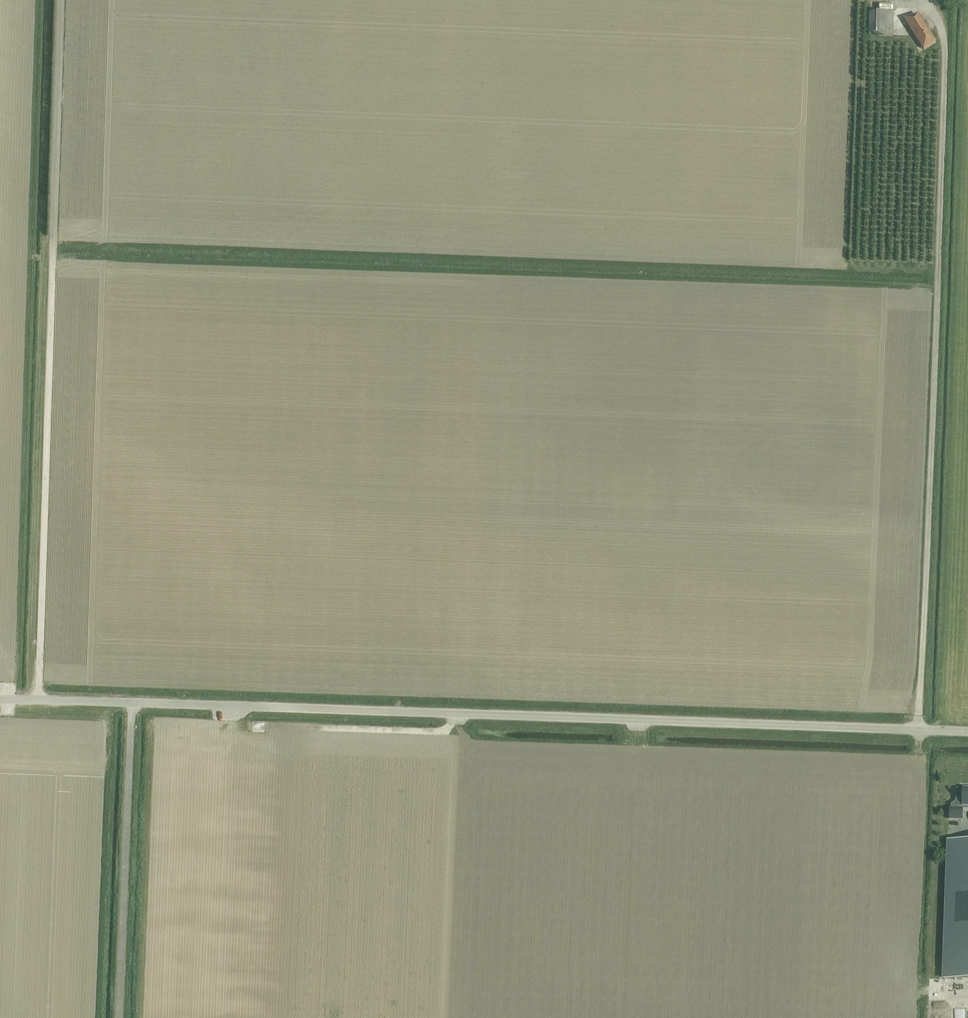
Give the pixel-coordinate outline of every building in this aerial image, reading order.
[(892,36),(892,14),(870,13),(869,35),(892,36)] [(923,50),(936,42),(918,16),(904,20),(923,50)] [(253,721),(252,732),(265,733),(266,722),(253,721)] [(962,820),(962,809),(950,809),(950,820),(962,820)] [(947,841),(942,980),(967,981),(967,842),(947,841)]
